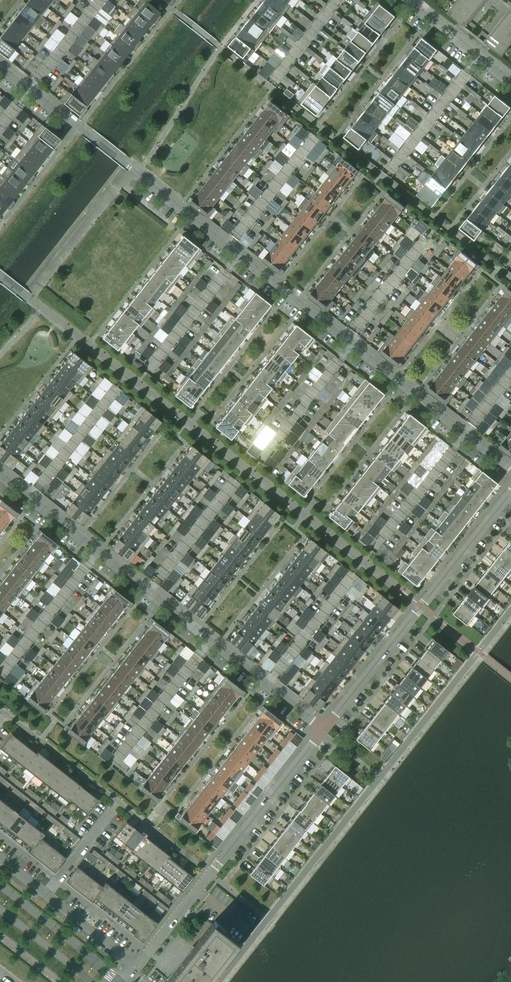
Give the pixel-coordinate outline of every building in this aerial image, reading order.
[(38,0),(28,0),(26,4),(25,4),(41,17),(42,16),(48,8),(38,0)] [(48,8),(54,0),(38,0),(48,8)] [(101,9),(108,14),(113,8),(115,6),(108,0),(101,9)] [(143,0),(139,0),(133,7),(153,22),(153,23),(155,25),(159,19),(157,17),(160,13),(143,0)] [(282,0),(265,0),(265,1),(283,16),(291,6),(288,4),(287,4),(282,0)] [(359,0),(358,0),(356,3),(364,9),(366,6),(359,0)] [(466,0),(457,0),(454,5),(471,19),(478,10),(466,0)] [(484,0),(466,0),(478,10),(485,1),(484,0)] [(41,17),(25,4),(26,4),(23,1),(19,7),(22,9),(19,13),(34,25),(38,28),(45,19),(42,16),(41,17)] [(283,16),(265,1),(257,10),(276,25),(283,16)] [(396,16),(380,4),(377,2),(370,11),(388,26),(396,16)] [(70,12),(75,5),(72,3),(67,9),(70,12)] [(153,22),(133,7),(126,16),(130,19),(130,18),(146,31),(153,23),(153,22)] [(111,17),(116,11),(113,8),(108,14),(111,17)] [(65,18),(70,12),(67,9),(62,16),(65,18)] [(103,21),(108,14),(101,9),(94,17),(102,23),(103,21)] [(304,15),(296,9),(294,12),(302,18),(304,15)] [(276,25),(257,10),(250,19),(269,34),(276,25)] [(344,17),(336,11),(334,14),(342,20),(344,17)] [(388,26),(370,11),(363,20),(382,36),(386,31),(385,30),(388,26)] [(77,17),(70,12),(65,18),(63,20),(71,26),(77,17)] [(34,25),(19,13),(12,21),(28,33),(34,25)] [(106,23),(111,17),(108,14),(103,21),(106,23)] [(312,22),(304,15),(302,18),(310,25),(312,22)] [(504,16),(497,25),(510,36),(510,22),(504,16)] [(88,26),(95,31),(100,25),(102,23),(94,17),(88,26)] [(352,24),(344,17),(342,20),(350,27),(352,24)] [(146,31),(130,18),(130,19),(124,26),(120,23),(120,24),(139,39),(146,31)] [(269,34),(250,19),(243,28),(262,42),(269,34)] [(57,29),(62,22),(59,20),(53,26),(57,29)] [(382,36),(363,20),(355,30),(359,32),(375,45),(379,40),(378,39),(381,35),(382,36)] [(28,33),(12,21),(5,29),(21,42),(28,33)] [(139,39),(120,24),(113,33),(117,36),(117,35),(133,48),(132,48),(135,50),(139,44),(137,43),(139,39)] [(98,34),(103,27),(100,25),(95,31),(98,34)] [(497,25),(491,34),(508,48),(510,44),(510,36),(497,25)] [(51,35),(57,29),(53,26),(48,33),(51,35)] [(90,38),(95,31),(88,26),(81,34),(88,40),(90,38)] [(290,33),(282,27),(280,30),(288,36),(290,33)] [(262,42),(243,28),(236,37),(255,51),(262,42)] [(0,36),(0,39),(14,50),(21,42),(5,29),(0,36)] [(64,34),(57,29),(51,35),(50,37),(57,43),(64,34)] [(330,35),(322,29),(319,32),(327,38),(330,35)] [(93,40),(98,34),(95,31),(90,38),(93,40)] [(359,32),(352,41),(367,53),(374,44),(375,45),(359,32)] [(298,40),(290,33),(288,36),(296,42),(298,40)] [(74,43),(82,48),(87,42),(88,40),(81,34),(74,43)] [(508,48),(491,34),(484,42),(479,38),(476,42),(486,50),(489,47),(501,56),(508,48)] [(117,35),(117,36),(110,44),(126,56),(132,48),(133,48),(117,35)] [(338,42),(330,35),(327,38),(336,45),(338,42)] [(43,46),(48,39),(45,37),(40,43),(43,46)] [(48,39),(43,46),(50,51),(57,43),(50,37),(48,39)] [(255,51),(236,37),(233,41),(232,40),(228,45),(247,61),(255,51)] [(438,50),(423,38),(415,47),(430,59),(438,50)] [(0,39),(0,54),(7,59),(14,50),(0,39)] [(367,53),(352,41),(345,50),(360,62),(367,53)] [(85,51),(90,44),(87,42),(82,48),(85,51)] [(38,52),(43,46),(40,43),(35,50),(38,52)] [(76,55),(82,48),(74,43),(68,51),(75,57),(76,55)] [(126,56),(110,44),(104,52),(119,65),(126,56)] [(276,51),(268,45),(266,48),(274,54),(276,51)] [(316,53),(308,47),(305,50),(313,56),(316,53)] [(430,59),(415,47),(408,56),(423,68),(430,59)] [(80,57),(83,53),(85,51),(82,48),(76,55),(80,57)] [(360,62),(345,50),(338,59),(353,71),(360,62)] [(284,57),(276,51),(274,54),(282,60),(284,57)] [(104,52),(97,60),(97,61),(113,73),(119,65),(104,52)] [(324,60),(316,53),(313,56),(321,63),(324,60)] [(30,63),(35,56),(32,54),(27,60),(30,63)] [(423,68),(408,56),(401,65),(416,77),(423,68)] [(113,73),(97,61),(97,60),(93,57),(86,67),(90,69),(106,82),(113,73)] [(71,68),(76,61),(73,59),(68,65),(71,68)] [(353,71),(338,59),(331,68),(346,80),(353,71)] [(25,69),(30,63),(27,60),(22,66),(25,69)] [(63,72),(68,65),(61,60),(54,68),(61,74),(63,72)] [(276,68),(268,62),(266,60),(264,63),(274,71),(276,68)] [(448,70),(440,64),(437,67),(445,73),(448,70)] [(66,74),(71,68),(68,65),(63,72),(66,74)] [(302,71),(294,65),(291,68),(299,74),(302,71)] [(416,77),(401,65),(394,74),(409,86),(416,77)] [(346,80),(331,68),(324,76),(340,89),(344,85),(343,84),(346,80)] [(90,69),(84,78),(99,90),(106,82),(90,69)] [(456,77),(448,70),(445,73),(453,80),(456,77)] [(310,77),(302,71),(299,74),(307,81),(310,77)] [(409,86),(394,74),(387,83),(402,95),(409,86)] [(295,83),(285,75),(283,78),(293,86),(295,83)] [(58,85),(63,78),(60,76),(55,82),(58,85)] [(324,76),(317,85),(332,97),(338,89),(340,90),(340,89),(324,76)] [(99,90),(84,78),(77,86),(93,98),(99,90)] [(53,91),(58,85),(55,82),(50,89),(53,91)] [(332,97),(317,85),(314,82),(306,92),(325,106),(332,97)] [(434,88),(425,82),(423,85),(431,91),(434,88)] [(402,95),(387,83),(380,92),(395,104),(402,95)] [(473,90),(465,84),(463,87),(471,93),(473,90)] [(77,86),(71,94),(70,94),(86,107),(93,98),(77,86)] [(442,95),(434,88),(431,91),(439,97),(442,95)] [(481,97),(473,90),(471,93),(479,100),(481,97)] [(86,107),(70,94),(71,94),(67,91),(59,100),(82,118),(85,112),(83,111),(86,107)] [(325,106),(306,92),(299,101),(317,116),(325,106)] [(395,104),(380,92),(373,101),(388,113),(395,104)] [(0,100),(0,106),(4,110),(11,101),(4,95),(2,97),(0,100)] [(510,107),(496,95),(488,105),(503,117),(510,107)] [(290,116),(268,98),(265,103),(268,105),(264,110),(283,125),(290,116)] [(419,106),(411,100),(409,103),(417,109),(419,106)] [(388,113),(373,101),(366,110),(381,122),(388,113)] [(459,108),(451,102),(449,105),(457,111),(459,108)] [(503,117),(488,105),(481,114),(496,126),(503,117)] [(428,112),(420,106),(419,106),(417,109),(425,115),(428,112)] [(467,115),(459,108),(457,111),(465,118),(467,115)] [(15,118),(22,124),(27,117),(29,115),(22,110),(15,118)] [(283,125),(264,110),(257,118),(273,131),(276,134),(283,125)] [(381,122),(366,110),(359,119),(374,131),(381,122)] [(496,126),(481,114),(474,123),(489,135),(496,126)] [(25,126),(30,120),(27,117),(22,124),(25,126)] [(273,131),(257,118),(251,127),(267,139),(273,131)] [(405,124),(397,118),(395,121),(403,127),(405,124)] [(374,131),(359,119),(352,128),(367,140),(374,131)] [(445,126),(437,120),(435,123),(443,129),(445,126)] [(489,135),(474,123),(467,132),(482,144),(489,135)] [(20,132),(25,126),(22,124),(17,130),(20,132)] [(60,139),(45,127),(41,124),(34,133),(53,148),(60,139)] [(413,130),(405,124),(403,127),(411,133),(413,130)] [(296,135),(301,128),(297,125),(292,132),(296,135)] [(2,135),(9,141),(14,134),(16,132),(8,126),(2,135)] [(301,128),(296,135),(303,140),(309,132),(302,126),(301,128)] [(453,133),(445,126),(443,129),(451,136),(453,133)] [(267,139),(251,127),(244,135),(263,150),(270,142),(267,139)] [(367,140),(352,128),(344,137),(359,149),(367,140)] [(290,141),(296,135),(292,132),(287,138),(290,141)] [(482,144),(467,132),(460,141),(475,153),(482,144)] [(53,148),(34,133),(27,141),(47,157),(53,148)] [(17,137),(14,134),(9,141),(12,143),(17,137)] [(263,150),(244,135),(237,144),(253,156),(256,159),(263,150)] [(303,140),(296,135),(290,141),(289,143),(296,149),(303,140)] [(391,142),(383,135),(381,139),(389,145),(391,142)] [(431,144),(423,138),(421,141),(429,147),(431,144)] [(313,148),(321,154),(326,148),(327,146),(320,140),(313,148)] [(7,149),(12,143),(9,141),(4,147),(7,149)] [(47,157),(27,141),(21,150),(40,165),(47,157)] [(475,153),(460,141),(453,150),(468,162),(475,153)] [(282,151),(287,145),(284,142),(279,149),(282,151)] [(399,148),(391,142),(389,145),(397,151),(399,148)] [(287,145),(282,151),(289,157),(296,149),(289,143),(287,145)] [(253,156),(237,144),(231,152),(246,165),(247,164),(253,156)] [(439,151),(431,144),(429,147),(437,154),(439,151)] [(315,161),(321,154),(313,148),(307,157),(314,162),(315,161)] [(324,157),(329,150),(326,148),(321,154),(324,157)] [(277,158),(282,151),(279,149),(274,155),(277,158)] [(40,165),(21,150),(14,158),(33,174),(40,165)] [(468,162),(453,150),(446,158),(461,171),(468,162)] [(246,165),(231,152),(229,151),(226,155),(228,156),(224,161),(240,173),(239,173),(243,176),(250,167),(247,164),(246,165)] [(289,157),(282,151),(277,158),(276,160),(283,166),(289,157)] [(391,159),(383,152),(381,151),(379,154),(389,162),(391,159)] [(319,163),(324,157),(321,154),(315,161),(319,163)] [(417,162),(409,156),(406,159),(414,165),(417,162)] [(33,174),(14,158),(13,159),(17,162),(11,169),(7,166),(7,167),(29,184),(33,179),(30,177),(33,174)] [(362,173),(343,158),(337,166),(336,167),(352,179),(356,174),(359,177),(362,173)] [(461,171),(446,158),(439,167),(454,179),(461,171)] [(269,168),(274,162),(271,159),(266,166),(269,168)] [(274,162),(269,168),(276,174),(283,166),(276,160),(274,162)] [(240,173),(224,161),(217,169),(233,182),(239,173),(240,173)] [(425,168),(417,162),(414,165),(423,172),(425,168)] [(352,179),(336,167),(337,166),(333,164),(326,173),(329,176),(330,175),(345,188),(352,179)] [(311,174),(316,167),(312,165),(307,171),(311,174)] [(509,165),(502,174),(510,181),(510,166),(509,165)] [(264,175),(269,168),(266,166),(260,172),(264,175)] [(410,174),(401,166),(398,169),(408,177),(410,174)] [(29,184),(7,167),(0,175),(20,191),(26,183),(29,185),(29,184)] [(454,179),(439,167),(432,176),(447,188),(454,179)] [(233,182),(217,169),(211,178),(226,190),(233,182)] [(305,180),(311,174),(307,171),(302,178),(305,180)] [(287,182),(294,188),(299,182),(301,180),(293,174),(287,182)] [(502,174),(495,183),(510,195),(510,194),(510,181),(502,174)] [(0,175),(0,176),(4,179),(0,184),(0,189),(13,199),(20,191),(0,175)] [(345,188),(330,175),(329,176),(323,184),(339,196),(345,188)] [(255,185),(260,179),(257,176),(252,183),(255,185)] [(447,188),(432,176),(425,185),(440,197),(447,188)] [(226,190),(211,178),(204,186),(220,199),(226,190)] [(289,195),(294,188),(287,182),(280,191),(287,196),(289,195)] [(302,184),(299,182),(294,188),(297,191),(302,184)] [(250,192),(255,185),(252,183),(247,189),(250,192)] [(510,195),(495,183),(488,192),(503,204),(510,195)] [(339,196),(323,184),(316,192),(332,205),(339,196)] [(263,191),(255,185),(250,192),(249,194),(256,199),(263,191)] [(440,197),(425,185),(417,195),(433,207),(440,197)] [(220,199),(204,186),(197,195),(213,207),(220,199)] [(292,197),(297,191),(294,188),(289,195),(292,197)] [(0,189),(0,202),(7,208),(6,208),(9,210),(13,204),(10,203),(13,199),(0,189)] [(332,205),(316,192),(310,201),(325,213),(332,205)] [(405,207),(386,192),(383,196),(386,198),(382,203),(398,215),(405,207)] [(503,204),(488,192),(481,201),(496,213),(503,204)] [(242,202),(247,196),(244,193),(239,200),(242,202)] [(213,207),(197,195),(193,199),(190,197),(187,201),(209,219),(217,209),(213,207)] [(310,201),(309,201),(305,198),(299,206),(303,209),(319,222),(325,213),(310,201)] [(275,212),(281,205),(273,199),(267,207),(274,213),(275,212)] [(284,208),(289,201),(286,199),(281,205),(284,208)] [(237,209),(242,202),(239,200),(234,206),(237,209)] [(496,213),(481,201),(474,210),(489,222),(496,213)] [(398,215),(382,203),(376,212),(392,224),(398,215)] [(279,214),(284,208),(281,205),(275,212),(279,214)] [(319,222),(303,209),(296,218),(312,230),(319,222)] [(229,219),(234,213),(230,210),(225,217),(229,219)] [(482,231),(489,222),(474,210),(467,218),(482,231)] [(392,224),(376,212),(369,220),(385,232),(392,224)] [(224,226),(229,219),(225,217),(220,223),(224,226)] [(312,230),(296,218),(289,226),(305,238),(312,230)] [(482,231),(467,218),(460,228),(475,240),(482,231)] [(236,225),(229,219),(224,226),(222,228),(229,233),(236,225)] [(414,228),(419,221),(416,219),(411,225),(414,228)] [(385,232),(369,220),(365,225),(364,223),(361,227),(363,228),(362,229),(378,241),(385,232)] [(265,231),(271,224),(268,222),(262,229),(265,231)] [(409,234),(414,228),(411,225),(405,232),(409,234)] [(305,238),(289,226),(283,235),(299,247),(305,238)] [(507,233),(499,226),(496,229),(504,236),(507,233)] [(378,241),(362,229),(356,237),(371,249),(372,249),(378,241)] [(249,245),(254,239),(247,233),(240,241),(247,247),(249,245)] [(257,241),(262,235),(259,233),(254,239),(257,241)] [(201,250),(182,235),(175,244),(194,259),(201,250)] [(299,247),(283,235),(276,243),(292,255),(299,247)] [(401,245),(406,238),(402,236),(397,242),(401,245)] [(371,249),(356,237),(349,245),(368,260),(375,251),(372,249),(371,249)] [(252,248),(257,241),(254,239),(249,245),(252,248)] [(442,250),(447,244),(444,241),(439,248),(442,250)] [(395,251),(401,245),(397,242),(392,249),(395,251)] [(506,250),(498,243),(497,242),(494,245),(504,253),(506,250)] [(294,257),(292,255),(276,243),(269,251),(285,264),(289,259),(291,261),(294,257)] [(194,259),(175,244),(169,253),(184,265),(187,268),(194,259)] [(368,260),(349,245),(342,254),(361,269),(368,260)] [(437,257),(442,250),(439,248),(434,254),(437,257)] [(481,266),(462,251),(458,249),(451,258),(454,260),(455,260),(470,272),(474,268),(477,270),(481,266)] [(285,264),(269,251),(262,260),(281,275),(285,271),(282,269),(285,264)] [(184,265),(169,253),(162,261),(178,274),(178,273),(184,265)] [(387,262),(392,255),(389,253),(384,259),(387,262)] [(361,269),(342,254),(336,262),(351,275),(354,278),(361,269)] [(429,267),(434,261),(431,258),(426,265),(429,267)] [(382,268),(387,262),(384,259),(379,266),(382,268)] [(207,269),(212,263),(208,260),(203,266),(207,269)] [(455,260),(454,260),(448,268),(464,281),(470,272),(455,260)] [(178,274),(162,261),(155,270),(174,285),(181,276),(178,273),(178,274)] [(351,275),(336,262),(329,271),(345,283),(351,275)] [(424,274),(429,267),(426,265),(421,271),(424,274)] [(202,276),(207,269),(203,266),(198,273),(202,276)] [(448,268),(442,277),(441,277),(457,289),(464,281),(448,268)] [(174,285),(155,270),(149,278),(164,291),(167,293),(174,285)] [(374,279),(379,272),(376,270),(370,276),(374,279)] [(345,283),(329,271),(322,279),(338,292),(345,283)] [(457,289),(441,277),(442,277),(439,274),(431,283),(434,286),(435,285),(450,298),(452,299),(455,295),(453,294),(457,289)] [(416,284),(421,278),(417,275),(412,281),(416,284)] [(369,285),(374,279),(370,276),(365,283),(369,285)] [(194,286),(199,279),(195,277),(190,283),(194,286)] [(199,279),(194,286),(201,291),(207,283),(200,277),(199,279)] [(164,291),(149,278),(142,287),(158,299),(164,291)] [(338,292),(322,279),(316,288),(331,300),(332,300),(338,292)] [(411,291),(416,284),(412,281),(407,288),(411,291)] [(241,285),(237,282),(232,289),(236,292),(241,285)] [(188,293),(194,286),(190,283),(184,290),(188,293)] [(450,298),(435,285),(434,286),(428,294),(444,306),(450,298)] [(505,285),(501,289),(505,292),(501,296),(510,304),(510,290),(505,285)] [(158,299),(142,287),(135,295),(151,308),(151,307),(158,299)] [(360,296),(365,289),(362,287),(357,293),(360,296)] [(331,300),(316,288),(312,292),(309,290),(305,294),(327,312),(335,303),(332,300),(331,300)] [(236,292),(232,289),(227,296),(230,299),(236,292)] [(444,306),(428,294),(425,291),(418,300),(421,303),(421,302),(437,315),(444,306)] [(263,314),(270,305),(255,292),(248,301),(263,314)] [(402,301),(407,295),(404,292),(399,298),(402,301)] [(185,296),(181,293),(176,300),(180,303),(185,296)] [(355,302),(360,296),(357,293),(352,299),(355,302)] [(151,308),(135,295),(129,304),(147,318),(154,310),(151,307),(151,308)] [(501,296),(494,305),(510,318),(510,304),(501,296)] [(397,308),(402,301),(399,298),(394,305),(397,308)] [(222,309),(228,302),(224,299),(219,306),(222,309)] [(263,314),(248,301),(245,299),(238,308),(241,310),(257,322),(263,314)] [(175,310),(180,303),(176,300),(171,307),(175,310)] [(213,312),(219,306),(211,300),(204,309),(212,314),(213,312)] [(421,302),(421,303),(415,311),(430,323),(437,315),(421,302)] [(187,309),(180,303),(175,310),(174,311),(181,317),(187,309)] [(147,318),(129,304),(122,312),(138,325),(141,327),(147,318)] [(347,313),(352,306),(349,304),(344,310),(347,313)] [(494,305),(487,313),(503,326),(506,329),(510,322),(510,318),(494,305)] [(222,309),(219,306),(213,312),(217,315),(222,309)] [(430,323),(415,311),(412,308),(405,317),(408,319),(424,332),(430,323)] [(389,318),(394,312),(391,309),(386,315),(389,318)] [(172,313),(168,310),(163,317),(167,320),(172,313)] [(241,310),(234,318),(250,331),(257,322),(241,310)] [(342,319),(347,313),(344,310),(339,316),(342,319)] [(172,313),(167,320),(174,326),(181,317),(174,311),(172,313)] [(138,325),(122,312),(115,321),(131,333),(138,325)] [(503,326),(487,313),(481,322),(497,334),(503,326)] [(384,324),(389,318),(386,315),(381,322),(384,324)] [(209,326),(214,319),(210,316),(205,323),(209,326)] [(250,331),(234,318),(231,316),(225,324),(243,339),(250,331)] [(162,327),(167,320),(163,317),(158,324),(162,327)] [(424,332),(408,319),(401,328),(417,340),(424,332)] [(174,326),(167,320),(162,327),(160,328),(167,334),(174,326)] [(131,333),(115,321),(109,329),(124,342),(124,341),(127,344),(134,335),(131,333)] [(497,334),(481,322),(474,330),(490,343),(497,334)] [(209,326),(205,323),(200,329),(204,332),(209,326)] [(243,339),(225,324),(218,333),(237,348),(243,339)] [(314,339),(295,325),(288,333),(304,346),(307,349),(314,339)] [(376,335),(381,329),(377,326),(372,332),(376,335)] [(153,337),(159,330),(155,327),(150,334),(153,337)] [(159,330),(153,337),(161,343),(167,334),(160,328),(159,330)] [(401,328),(395,336),(410,349),(417,340),(401,328)] [(124,342),(109,329),(102,338),(117,350),(124,342)] [(490,343),(474,330),(467,339),(483,351),(490,343)] [(371,341),(376,335),(372,332),(367,339),(371,341)] [(196,343),(201,336),(197,333),(192,340),(196,343)] [(237,348),(218,333),(211,341),(214,344),(230,356),(237,348)] [(304,346),(288,333),(282,342),(297,354),(304,346)] [(148,344),(153,337),(150,334),(144,341),(148,344)] [(187,346),(192,340),(184,334),(178,343),(185,348),(187,346)] [(410,349),(395,336),(392,334),(385,343),(404,357),(410,349)] [(483,351),(467,339),(461,347),(477,360),(483,351)] [(196,343),(192,340),(187,346),(190,349),(196,343)] [(297,354),(282,342),(275,350),(291,363),(297,354)] [(171,351),(179,356),(184,350),(185,348),(178,343),(171,351)] [(404,357),(385,343),(378,351),(400,369),(403,364),(400,362),(404,357)] [(140,354),(145,347),(141,344),(136,351),(140,354)] [(230,356),(214,344),(208,352),(223,365),(230,356)] [(145,347),(140,354),(148,359),(154,351),(147,345),(145,347)] [(510,349),(507,346),(502,352),(506,355),(510,349)] [(477,360),(461,347),(457,352),(455,350),(452,354),(454,356),(470,368),(477,360)] [(137,358),(140,354),(136,351),(133,349),(130,352),(137,358)] [(320,358),(325,352),(321,349),(316,355),(320,358)] [(182,360),(187,353),(184,350),(179,356),(182,360)] [(291,363),(275,350),(268,359),(284,371),(291,363)] [(92,367),(89,365),(73,352),(66,361),(85,376),(92,367)] [(201,360),(201,361),(217,373),(223,365),(208,352),(201,360)] [(500,361),(506,355),(502,352),(497,359),(500,361)] [(315,365),(320,358),(316,355),(311,362),(315,365)] [(506,355),(500,361),(499,364),(506,369),(510,363),(510,359),(506,355)] [(182,360),(179,356),(173,363),(177,366),(182,360)] [(470,368),(454,356),(447,364),(463,377),(463,376),(470,368)] [(217,373),(201,361),(201,360),(198,358),(191,367),(194,369),(210,382),(217,373)] [(158,368),(165,373),(170,367),(172,365),(164,359),(158,368)] [(284,371),(268,359),(262,367),(277,380),(280,382),(287,373),(284,371)] [(85,376),(66,361),(59,370),(78,385),(85,376)] [(492,372),(497,366),(494,363),(489,369),(492,372)] [(463,377),(447,364),(441,373),(456,385),(457,385),(459,388),(466,379),(463,376),(463,377)] [(497,366),(492,372),(499,378),(506,369),(499,364),(497,366)] [(307,375),(312,369),(308,366),(303,372),(307,375)] [(174,370),(170,367),(165,373),(169,376),(174,370)] [(277,380),(262,367),(255,376),(271,388),(277,380)] [(210,382),(194,369),(187,378),(203,390),(210,382)] [(487,378),(492,372),(489,369),(484,376),(487,378)] [(78,385),(59,370),(53,378),(72,393),(69,390),(75,382),(78,385)] [(301,382),(307,375),(303,372),(298,379),(301,382)] [(340,385),(345,378),(338,372),(331,381),(338,387),(340,385)] [(349,381),(354,375),(350,372),(345,378),(349,381)] [(499,378),(492,372),(487,378),(485,381),(493,386),(499,378)] [(169,376),(165,373),(162,377),(169,383),(172,379),(169,376)] [(456,385),(441,373),(434,381),(450,394),(450,393),(456,385)] [(271,388),(255,376),(248,384),(264,397),(271,388)] [(97,386),(103,379),(99,377),(94,383),(97,386)] [(103,379),(97,386),(105,392),(112,383),(104,377),(103,379)] [(72,393),(53,378),(46,387),(65,402),(72,393)] [(203,390),(187,378),(181,386),(197,398),(203,390)] [(344,388),(349,381),(345,378),(340,385),(344,388)] [(383,394),(368,382),(365,379),(358,388),(376,403),(379,399),(380,400),(383,397),(382,396),(383,394)] [(479,389),(484,383),(481,380),(476,386),(479,389)] [(324,389),(332,395),(337,388),(338,387),(331,381),(324,389)] [(450,394),(434,381),(430,386),(427,383),(424,388),(446,405),(453,396),(450,393),(450,394)] [(484,383),(479,389),(486,395),(493,386),(485,381),(484,383)] [(92,392),(97,386),(94,383),(89,390),(92,392)] [(293,392),(298,386),(295,383),(290,389),(293,392)] [(264,397),(248,384),(242,393),(260,408),(267,399),(264,397)] [(105,392),(97,386),(92,392),(91,394),(98,400),(105,392)] [(197,398),(181,386),(174,395),(190,407),(197,398)] [(474,395),(479,389),(476,386),(470,393),(474,395)] [(65,402),(46,387),(39,395),(58,410),(65,402)] [(336,398),(341,391),(337,388),(332,395),(336,398)] [(376,403),(358,388),(351,397),(370,411),(376,403)] [(288,399),(293,392),(290,389),(284,396),(288,399)] [(326,402),(332,395),(324,389),(318,398),(325,403),(326,402)] [(486,395),(479,389),(474,395),(472,398),(479,403),(486,395)] [(115,400),(122,406),(128,399),(129,397),(121,391),(115,400)] [(260,408),(242,393),(235,401),(254,416),(260,408)] [(84,403),(89,396),(86,394),(81,400),(84,403)] [(89,396),(84,403),(92,409),(98,400),(91,394),(89,396)] [(58,410),(39,395),(33,403),(52,419),(58,410)] [(330,405),(336,398),(332,395),(326,402),(330,405)] [(497,403),(504,409),(509,402),(510,401),(503,395),(497,403)] [(370,411),(351,397),(344,405),(363,420),(370,411)] [(466,406),(471,400),(467,397),(462,403),(466,406)] [(471,400),(466,406),(473,412),(479,403),(472,398),(471,400)] [(126,409),(131,402),(128,399),(122,406),(126,409)] [(79,409),(84,403),(81,400),(76,407),(79,409)] [(117,412),(122,406),(115,400),(108,408),(116,414),(117,412)] [(280,409),(285,403),(281,400),(276,406),(280,409)] [(254,416),(235,401),(228,410),(244,422),(247,425),(254,416)] [(52,419),(33,403),(26,412),(45,427),(42,424),(48,416),(51,419),(52,419)] [(92,409),(84,403),(79,409),(77,411),(85,417),(92,409)] [(460,412),(466,406),(462,403),(457,410),(460,412)] [(499,415),(504,409),(497,403),(490,412),(497,417),(499,415)] [(327,408),(323,405),(318,412),(322,415),(327,408)] [(363,420),(344,405),(338,414),(356,428),(363,420)] [(121,415),(126,409),(122,406),(117,412),(121,415)] [(275,416),(280,409),(276,406),(271,413),(275,416)] [(161,422),(145,409),(142,407),(135,415),(154,430),(161,422)] [(101,417),(109,423),(114,416),(116,414),(108,408),(101,417)] [(499,415),(502,418),(507,411),(504,409),(499,415)] [(244,422),(228,410),(222,418),(237,431),(244,422)] [(71,420),(76,413),(73,411),(67,417),(71,420)] [(76,413),(71,420),(78,426),(85,417),(77,411),(76,413)] [(45,427),(26,412),(19,420),(38,435),(45,427)] [(317,422),(322,415),(318,412),(313,419),(317,422)] [(483,420),(491,426),(496,419),(497,417),(490,412),(483,420)] [(356,428),(338,414),(331,422),(350,437),(356,428)] [(427,429),(408,414),(402,423),(420,437),(427,429)] [(154,430),(135,415),(128,424),(147,439),(154,430)] [(112,425),(118,419),(114,416),(109,423),(112,425)] [(66,426),(71,420),(67,417),(62,424),(66,426)] [(104,429),(109,423),(101,417),(95,425),(102,431),(104,429)] [(267,426),(272,420),(268,417),(263,423),(267,426)] [(237,431),(222,418),(215,427),(230,440),(237,431)] [(491,426),(494,428),(499,422),(496,419),(491,426)] [(38,435),(19,420),(12,429),(32,444),(29,441),(35,433),(38,436),(38,435)] [(78,426),(71,420),(66,426),(64,429),(71,435),(78,426)] [(485,432),(491,426),(483,420),(477,428),(484,434),(485,432)] [(314,425),(310,422),(305,429),(309,432),(314,425)] [(350,437),(331,422),(324,431),(327,433),(343,445),(350,437)] [(107,432),(112,425),(109,423),(104,429),(107,432)] [(261,433),(267,426),(263,423),(257,430),(261,433)] [(300,436),(305,429),(298,423),(291,432),(298,437),(300,436)] [(420,437),(402,423),(399,426),(398,426),(395,428),(396,429),(395,431),(411,444),(410,444),(413,446),(420,437)] [(147,439),(128,424),(122,432),(140,447),(147,439)] [(88,434),(96,440),(101,433),(102,431),(95,425),(88,434)] [(485,432),(489,435),(494,428),(491,426),(485,432)] [(57,437),(62,430),(59,428),(54,434),(57,437)] [(32,444),(12,429),(6,437),(25,452),(32,444)] [(62,430),(57,437),(65,443),(71,435),(64,429),(62,430)] [(303,439),(309,432),(305,429),(300,436),(303,439)] [(411,444),(395,431),(388,440),(404,452),(410,444),(411,444)] [(140,447),(122,432),(115,441),(134,456),(140,447)] [(284,440),(292,446),(297,439),(298,437),(291,432),(284,440)] [(99,442),(104,436),(101,433),(96,440),(99,442)] [(253,443),(258,436),(255,433),(250,440),(253,443)] [(343,445),(327,433),(321,441),(336,454),(343,445)] [(52,443),(57,437),(54,434),(49,441),(52,443)] [(91,446),(96,440),(88,434),(81,442),(89,448),(91,446)] [(6,437),(0,445),(0,447),(18,461),(18,460),(15,458),(21,450),(25,453),(25,452),(6,437)] [(65,443),(57,437),(52,443),(50,445),(58,451),(65,443)] [(250,447),(253,443),(250,440),(249,440),(247,438),(244,441),(250,447)] [(433,447),(438,441),(434,438),(429,444),(433,447)] [(510,456),(510,442),(506,438),(499,447),(510,456)] [(300,442),(297,439),(292,446),(295,449),(300,442)] [(94,449),(99,442),(96,440),(91,446),(94,449)] [(404,452),(388,440),(381,448),(397,461),(397,460),(404,452)] [(134,456),(115,441),(108,449),(127,464),(134,456)] [(336,454),(321,441),(314,450),(330,462),(336,454)] [(75,451),(82,457),(88,450),(89,448),(81,442),(75,451)] [(428,454),(433,447),(429,444),(424,451),(428,454)] [(44,454),(49,447),(46,445),(41,451),(44,454)] [(49,447),(44,454),(52,460),(58,451),(50,445),(49,447)] [(210,461),(191,445),(184,454),(203,469),(210,461)] [(290,455),(295,449),(292,446),(286,453),(290,455)] [(0,447),(0,461),(11,470),(18,461),(0,447)] [(271,457),(278,463),(283,456),(285,454),(278,448),(271,457)] [(397,461),(381,448),(375,457),(390,469),(393,471),(400,463),(397,460),(397,461)] [(127,464),(108,449),(101,458),(120,473),(127,464)] [(86,459),(91,453),(88,450),(82,457),(86,459)] [(330,462),(314,450),(307,458),(323,471),(330,462)] [(39,460),(44,454),(41,451),(35,458),(39,460)] [(77,463),(82,457),(75,451),(68,459),(76,465),(77,463)] [(52,460),(44,454),(39,460),(37,462),(45,468),(52,460)] [(203,469),(184,454),(178,463),(197,478),(203,469)] [(420,464),(425,458),(421,455),(416,461),(420,464)] [(282,466),(287,459),(283,456),(278,463),(282,466)] [(81,466),(86,459),(82,457),(77,463),(81,466)] [(264,466),(272,471),(275,466),(278,463),(271,457),(264,466)] [(390,469),(375,457),(368,465),(384,477),(390,469)] [(120,473),(101,458),(95,466),(114,481),(120,473)] [(307,458),(301,466),(300,467),(316,479),(323,471),(307,458)] [(414,471),(420,464),(416,461),(411,468),(414,471)] [(462,470),(467,464),(463,461),(458,467),(462,470)] [(31,471),(36,464),(32,462),(27,468),(31,471)] [(197,478),(178,463),(171,471),(190,486),(187,483),(193,476),(196,478),(197,478)] [(285,468),(282,466),(278,463),(275,466),(282,472),(285,468)] [(316,479),(300,467),(301,466),(298,464),(291,473),(310,488),(316,479)] [(427,470),(420,464),(414,471),(413,473),(420,479),(427,470)] [(384,477),(368,465),(361,474),(377,486),(384,477)] [(114,481),(95,466),(88,475),(107,490),(114,481)] [(64,480),(69,473),(62,467),(55,476),(62,482),(64,480)] [(72,476),(77,470),(74,467),(69,473),(72,476)] [(457,477),(462,470),(458,467),(453,474),(457,477)] [(25,477),(31,471),(27,468),(22,474),(25,477)] [(489,492),(497,483),(478,468),(471,478),(474,480),(489,492)] [(216,479),(221,473),(218,470),(212,477),(216,479)] [(38,477),(31,471),(25,477),(24,479),(31,485),(38,477)] [(190,486),(171,471),(164,480),(183,495),(190,486)] [(411,475),(408,472),(403,478),(406,481),(411,475)] [(67,483),(72,476),(69,473),(64,480),(67,483)] [(310,488),(291,473),(284,482),(303,497),(310,488)] [(377,486),(361,474),(355,482),(373,497),(380,488),(377,486)] [(107,490),(88,475),(91,478),(85,485),(82,483),(81,483),(100,498),(107,490)] [(48,485),(56,491),(61,484),(62,482),(55,476),(48,485)] [(211,486),(216,479),(212,477),(207,483),(211,486)] [(401,488),(406,481),(403,478),(397,485),(401,488)] [(449,487),(454,481),(450,478),(445,484),(449,487)] [(183,495),(164,480),(158,488),(173,501),(180,493),(183,495)] [(474,480),(467,488),(483,500),(489,492),(474,480)] [(414,487),(406,481),(401,488),(400,490),(407,496),(414,487)] [(373,497),(355,482),(348,490),(364,503),(367,505),(373,497)] [(100,498),(81,483),(75,492),(94,507),(100,498)] [(59,493),(64,487),(61,484),(56,491),(59,493)] [(443,494),(449,487),(445,484),(439,491),(443,494)] [(202,496),(207,490),(204,487),(199,494),(202,496)] [(173,501),(158,488),(151,497),(170,512),(170,511),(167,509),(173,501)] [(483,500),(467,488),(460,497),(476,509),(483,500)] [(398,492),(394,489),(389,495),(393,498),(398,492)] [(364,503),(348,490),(341,499),(357,511),(364,503)] [(54,500),(59,493),(56,491),(50,497),(54,500)] [(94,507),(75,492),(74,492),(78,495),(71,503),(87,515),(94,507)] [(244,502),(249,495),(246,492),(241,499),(244,502)] [(197,503),(202,496),(199,494),(194,500),(197,503)] [(388,505),(393,498),(389,495),(384,502),(388,505)] [(426,508),(431,501),(424,495),(417,504),(425,509),(426,508)] [(435,504),(440,497),(437,495),(431,501),(435,504)] [(170,512),(151,497),(144,505),(163,520),(170,512)] [(476,509),(460,497),(454,505),(469,517),(476,509)] [(239,508),(244,502),(241,499),(236,505),(239,508)] [(357,511),(341,499),(335,507),(350,520),(351,519),(357,511)] [(1,500),(0,500),(0,514),(9,521),(13,516),(16,519),(19,514),(1,500)] [(279,515),(264,502),(260,500),(253,509),(272,524),(279,515)] [(430,511),(435,504),(431,501),(426,508),(430,511)] [(87,515),(71,503),(64,512),(80,524),(87,515)] [(189,513),(194,507),(191,504),(186,510),(189,513)] [(411,512),(418,518),(423,512),(425,509),(417,504),(411,512)] [(163,520),(144,505),(137,514),(153,526),(160,518),(163,521),(163,520)] [(454,505),(447,513),(463,526),(469,517),(454,505)] [(380,515),(385,509),(381,506),(376,512),(380,515)] [(350,520),(335,507),(328,516),(346,531),(354,522),(351,519),(350,520)] [(231,518),(236,512),(233,509),(227,516),(231,518)] [(272,524),(253,509),(247,517),(266,532),(272,524)] [(184,520),(189,513),(186,510),(181,517),(184,520)] [(463,526),(447,513),(444,511),(437,520),(440,522),(456,534),(463,526)] [(374,522),(380,515),(376,512),(370,519),(374,522)] [(422,521),(427,515),(423,512),(418,518),(422,521)] [(0,514),(0,527),(3,529),(9,521),(0,514)] [(153,526),(137,514),(131,522),(150,537),(147,534),(153,526)] [(387,521),(380,515),(374,522),(373,524),(380,530),(387,521)] [(226,525),(231,518),(227,516),(222,522),(226,525)] [(266,532),(247,517),(246,518),(250,520),(243,528),(259,541),(266,532)] [(416,528),(422,521),(418,518),(413,525),(416,528)] [(397,529),(405,535),(410,528),(411,526),(404,520),(397,529)] [(176,530),(181,524),(177,521),(172,527),(176,530)] [(150,537),(131,522),(124,531),(143,546),(150,537)] [(366,532),(371,525),(368,522),(363,529),(366,532)] [(449,543),(456,534),(440,522),(434,530),(449,543)] [(371,525),(366,532),(374,538),(380,530),(373,524),(371,525)] [(217,535),(222,529),(219,526),(214,533),(217,535)] [(171,537),(176,530),(172,527),(167,534),(171,537)] [(363,536),(366,532),(363,529),(362,529),(360,527),(357,531),(363,536)] [(259,541),(243,528),(237,536),(234,534),(233,534),(252,549),(259,541)] [(408,538),(414,531),(410,528),(405,535),(408,538)] [(443,551),(449,543),(434,530),(431,528),(424,537),(443,551)] [(59,546),(38,529),(35,533),(38,536),(34,541),(52,554),(59,546)] [(143,546),(124,531),(117,539),(136,554),(143,546)] [(374,538),(366,532),(363,536),(359,541),(367,546),(374,538)] [(212,542),(217,535),(214,533),(209,539),(212,542)] [(245,558),(252,549),(233,534),(227,543),(245,558)] [(403,545),(408,538),(405,535),(399,542),(403,545)] [(443,551),(424,537),(417,545),(436,560),(443,551)] [(162,547),(167,541),(164,538),(159,544),(162,547)] [(136,554),(117,539),(111,548),(130,563),(136,554)] [(326,551),(310,539),(303,548),(322,563),(319,560),(326,551)] [(52,554),(34,541),(27,549),(45,563),(44,561),(50,553),(52,555),(52,554)] [(204,552),(209,546),(206,543),(201,550),(204,552)] [(245,558),(227,543),(226,543),(228,544),(221,552),(239,566),(245,558)] [(157,553),(162,547),(159,544),(154,551),(157,553)] [(395,555),(400,548),(397,545),(392,552),(395,555)] [(436,560),(417,545),(410,554),(413,556),(414,556),(429,568),(436,560)] [(322,563),(303,548),(296,556),(315,571),(322,563)] [(45,563),(27,549),(21,557),(38,571),(45,563)] [(199,559),(204,552),(201,550),(196,556),(199,559)] [(504,550),(497,559),(510,570),(510,555),(504,550)] [(232,575),(239,566),(221,552),(221,553),(223,554),(216,562),(232,575)] [(398,557),(395,555),(392,552),(388,556),(395,561),(398,557)] [(149,564),(154,557),(151,555),(146,561),(149,564)] [(66,565),(71,559),(67,556),(62,563),(66,565)] [(315,571),(296,556),(289,565),(308,580),(315,571)] [(414,556),(413,556),(407,564),(423,577),(429,568),(414,556)] [(38,571),(21,557),(14,566),(32,580),(30,578),(36,570),(38,572),(38,571)] [(510,570),(497,559),(490,568),(504,579),(510,570)] [(190,570),(196,563),(192,560),(187,567),(190,570)] [(144,570),(149,564),(146,561),(140,568),(144,570)] [(232,575),(216,562),(210,571),(225,583),(232,575)] [(416,586),(423,577),(407,564),(404,562),(397,571),(416,586)] [(61,572),(66,565),(62,563),(57,569),(61,572)] [(334,573),(339,566),(336,563),(331,570),(334,573)] [(308,580),(289,565),(283,573),(298,586),(305,578),(308,580)] [(32,580),(14,566),(8,574),(25,588),(32,580)] [(186,576),(190,570),(187,567),(182,573),(186,576)] [(504,579),(490,568),(483,577),(497,588),(504,579)] [(329,579),(334,573),(331,570),(326,576),(329,579)] [(225,583),(210,571),(203,579),(219,592),(225,583)] [(52,582),(57,576),(54,573),(49,580),(52,582)] [(298,586),(283,573),(276,582),(295,597),(295,596),(292,594),(298,586)] [(25,588),(8,574),(1,583),(18,597),(25,588)] [(178,586),(182,580),(179,577),(174,583),(178,586)] [(497,588),(483,577),(476,586),(490,597),(497,588)] [(94,588),(99,581),(96,579),(91,585),(94,588)] [(219,592),(203,579),(197,587),(193,585),(212,600),(219,592)] [(47,589),(52,582),(49,580),(44,586),(47,589)] [(321,589),(326,583),(323,580),(318,587),(321,589)] [(295,597),(276,582),(269,590),(288,605),(295,597)] [(1,583),(0,584),(0,596),(10,604),(16,596),(18,597),(1,583)] [(172,593),(178,586),(174,583),(169,590),(172,593)] [(89,594),(94,588),(91,585),(86,592),(89,594)] [(212,600),(193,585),(186,594),(205,609),(212,600)] [(363,595),(368,588),(364,586),(359,592),(363,595)] [(490,597),(476,586),(468,595),(482,606),(483,606),(490,597)] [(132,603),(113,589),(111,587),(104,596),(122,610),(126,605),(129,608),(132,603)] [(316,596),(321,589),(318,587),(312,593),(316,596)] [(39,599),(44,593),(41,590),(36,597),(39,599)] [(288,605),(269,590),(263,599),(282,614),(288,605)] [(357,601),(363,595),(359,592),(354,599),(357,601)] [(398,608),(382,596),(379,593),(372,602),(391,617),(398,608)] [(205,609),(186,594),(189,596),(183,605),(198,617),(205,609)] [(482,606),(468,595),(461,604),(475,615),(478,617),(485,607),(483,606),(482,606)] [(0,596),(0,610),(3,612),(10,604),(0,596)] [(81,605),(86,598),(82,596),(77,602),(81,605)] [(122,610),(104,596),(106,598),(100,605),(98,604),(116,618),(116,617),(117,618),(119,615),(122,610)] [(34,606),(39,599),(36,597),(30,603),(34,606)] [(307,606),(312,600),(309,597),(304,604),(307,606)] [(282,614),(263,599),(256,607),(275,622),(282,614)] [(76,611),(81,605),(77,602),(72,608),(76,611)] [(391,617),(372,602),(371,602),(375,605),(368,613),(384,625),(391,617)] [(349,612),(354,605),(351,603),(346,609),(349,612)] [(116,618),(98,604),(91,613),(109,627),(116,618)] [(302,613),(307,606),(304,604),(299,610),(302,613)] [(475,615),(461,604),(454,613),(468,624),(475,615)] [(25,616),(31,610),(27,607),(22,614),(25,616)] [(275,622),(256,607),(249,616),(265,628),(271,620),(275,623),(275,622)] [(344,618),(349,612),(346,609),(341,616),(344,618)] [(67,622),(72,615),(69,613),(64,619),(67,622)] [(109,627),(91,613),(84,621),(102,635),(109,627)] [(384,625),(368,613),(362,621),(359,619),(358,619),(377,634),(384,625)] [(20,623),(25,616),(22,614),(17,620),(20,623)] [(294,623),(299,617),(296,614),(291,621),(294,623)] [(265,628),(249,616),(243,624),(258,636),(265,628)] [(170,633),(151,618),(148,622),(151,625),(147,630),(163,642),(170,633)] [(62,628),(67,622),(64,619),(59,626),(62,628)] [(377,634),(358,619),(352,628),(371,642),(377,634)] [(336,629),(341,622),(338,620),(332,626),(336,629)] [(102,635),(84,621),(84,622),(86,623),(80,631),(95,644),(102,635)] [(289,630),(294,623),(291,621),(286,627),(289,630)] [(12,633),(17,627),(14,624),(9,631),(12,633)] [(258,636),(243,624),(236,632),(255,647),(252,645),(258,636)] [(331,635),(336,629),(332,626),(327,633),(331,635)] [(371,642),(352,628),(351,628),(355,630),(348,638),(345,636),(364,651),(371,642)] [(54,639),(59,632),(56,630),(51,636),(54,639)] [(163,642),(147,630),(140,638),(158,652),(158,651),(156,650),(163,642)] [(95,644),(80,631),(73,640),(89,652),(95,644)] [(281,640),(286,634),(282,631),(277,638),(281,640)] [(255,647),(236,632),(229,641),(248,656),(255,647)] [(5,642),(10,635),(7,633),(2,639),(5,642)] [(49,645),(54,639),(51,636),(46,643),(49,645)] [(364,651),(345,636),(338,644),(357,659),(364,651)] [(322,646),(328,639),(324,637),(319,643),(322,646)] [(158,652),(140,638),(137,643),(136,642),(134,645),(134,646),(149,659),(150,659),(152,660),(158,652)] [(276,647),(281,640),(277,638),(272,644),(276,647)] [(450,652),(433,639),(426,649),(442,662),(450,652)] [(89,652),(73,640),(66,648),(82,661),(89,652)] [(317,652),(322,646),(319,643),(314,650),(317,652)] [(357,659),(338,644),(331,653),(350,668),(357,659)] [(179,654),(184,648),(180,645),(175,652),(179,654)] [(149,659),(134,646),(127,655),(145,669),(145,668),(143,667),(149,659)] [(41,656),(46,649),(42,647),(37,653),(41,656)] [(82,661),(66,648),(60,657),(75,669),(82,661)] [(267,657),(272,651),(269,648),(264,655),(267,657)] [(442,662),(426,649),(419,657),(435,671),(436,670),(433,668),(440,660),(442,662)] [(173,661),(179,654),(175,652),(170,658),(173,661)] [(35,662),(41,656),(37,653),(32,660),(35,662)] [(350,668),(331,653),(334,656),(328,664),(325,661),(344,676),(350,668)] [(309,663),(314,656),(311,654),(306,660),(309,663)] [(145,669),(127,655),(120,663),(138,677),(145,669)] [(262,664),(267,657),(264,655),(259,661),(262,664)] [(75,669),(60,657),(53,665),(51,663),(51,664),(69,678),(75,669)] [(435,671),(419,657),(412,666),(428,679),(435,671)] [(304,669),(309,663),(306,660),(301,667),(304,669)] [(344,676),(325,661),(318,670),(337,685),(344,676)] [(29,671),(34,664),(31,662),(25,668),(29,671)] [(165,671),(170,665),(167,662),(162,669),(165,671)] [(138,677),(120,663),(114,672),(129,684),(136,676),(138,678),(138,677)] [(69,678),(51,664),(44,672),(46,674),(62,686),(69,678)] [(428,679),(412,666),(405,675),(421,688),(428,679)] [(207,677),(212,670),(209,668),(204,674),(207,677)] [(160,678),(165,671),(162,669),(157,675),(160,678)] [(337,685),(318,670),(321,673),(315,681),(312,678),(311,678),(330,693),(337,685)] [(296,680),(301,673),(297,671),(292,677),(296,680)] [(20,681),(26,675),(22,672),(17,678),(20,681)] [(129,684),(114,672),(107,680),(123,693),(129,684)] [(62,686),(46,674),(40,682),(38,680),(38,681),(55,695),(62,686)] [(202,683),(207,677),(204,674),(198,681),(202,683)] [(421,688),(405,675),(398,684),(414,697),(421,688)] [(245,693),(226,678),(224,676),(217,685),(235,699),(239,694),(242,697),(245,693)] [(291,686),(296,680),(292,677),(287,684),(291,686)] [(15,688),(20,681),(17,678),(12,685),(15,688)] [(330,693),(311,678),(305,687),(324,702),(330,693)] [(152,688),(157,682),(154,679),(148,686),(152,688)] [(123,693),(107,680),(100,689),(118,703),(118,702),(116,701),(123,693)] [(55,695),(38,681),(31,689),(49,703),(55,695)] [(194,694),(199,687),(195,684),(190,691),(194,694)] [(414,697),(398,684),(390,693),(407,706),(405,704),(411,696),(414,698),(414,697)] [(235,699),(217,685),(211,693),(228,708),(235,699)] [(324,702),(305,687),(298,696),(317,711),(324,702)] [(145,697),(150,690),(147,688),(142,694),(145,697)] [(49,703),(31,689),(24,698),(45,715),(48,710),(45,708),(49,703)] [(118,703),(100,689),(94,697),(111,711),(118,703)] [(188,700),(194,694),(190,691),(185,697),(188,700)] [(228,708),(211,693),(210,694),(212,695),(206,703),(204,702),(222,716),(228,708)] [(407,706),(390,693),(383,702),(400,715),(407,706)] [(140,703),(145,697),(142,694),(137,701),(140,703)] [(111,711),(94,697),(87,706),(105,720),(111,711)] [(182,709),(187,702),(184,699),(178,706),(182,709)] [(222,716),(204,702),(197,710),(215,724),(222,716)] [(400,715),(383,702),(376,711),(393,724),(400,715)] [(132,714),(137,707),(133,705),(128,711),(132,714)] [(105,720),(87,706),(80,714),(96,727),(103,719),(104,720),(105,720)] [(283,722),(262,706),(259,710),(262,713),(258,717),(276,731),(283,722)] [(173,719),(179,713),(175,710),(170,716),(173,719)] [(215,724),(197,710),(197,711),(199,712),(193,720),(191,718),(191,719),(208,733),(215,724)] [(127,720),(132,714),(128,711),(123,718),(127,720)] [(393,724),(376,711),(369,720),(383,731),(390,723),(393,725),(393,724)] [(96,727),(80,714),(74,723),(91,737),(92,736),(90,735),(96,727)] [(168,726),(173,719),(170,716),(165,723),(168,726)] [(276,731),(258,717),(252,726),(269,740),(276,731)] [(208,733),(191,719),(184,727),(201,741),(208,733)] [(376,740),(383,731),(369,720),(362,729),(376,740)] [(118,731),(123,724),(120,722),(115,728),(118,731)] [(91,737),(74,723),(70,727),(67,725),(63,729),(84,746),(91,737)] [(269,740),(252,726),(245,734),(261,747),(267,738),(269,740)] [(160,736),(165,730),(162,727),(157,733),(160,736)] [(201,741),(184,727),(177,736),(195,750),(201,741)] [(113,737),(118,731),(115,728),(110,734),(113,737)] [(376,740),(362,729),(355,739),(369,750),(376,740)] [(288,741),(293,734),(290,732),(285,738),(288,741)] [(155,743),(160,736),(157,733),(152,740),(155,743)] [(20,741),(11,734),(0,748),(9,755),(20,741)] [(261,747),(245,734),(238,743),(254,755),(261,747)] [(195,750),(177,736),(171,744),(188,758),(195,750)] [(283,747),(288,741),(285,738),(280,745),(283,747)] [(105,748),(110,741),(107,739),(102,745),(105,748)] [(17,762),(29,747),(20,741),(9,755),(17,762)] [(254,755),(238,743),(232,751),(247,763),(254,755)] [(147,753),(152,747),(149,744),(143,750),(147,753)] [(188,758),(171,744),(170,745),(172,746),(166,754),(181,767),(188,758)] [(100,754),(105,748),(102,745),(97,752),(100,754)] [(26,769),(38,752),(36,753),(29,747),(17,762),(26,769)] [(275,758),(280,751),(277,749),(271,755),(275,758)] [(142,760),(147,753),(143,750),(138,757),(142,760)] [(247,763),(232,751),(225,760),(242,773),(243,773),(241,772),(247,763)] [(34,775),(47,759),(38,752),(26,769),(34,775)] [(181,767),(166,754),(159,763),(175,775),(181,767)] [(270,764),(275,758),(271,755),(266,762),(270,764)] [(43,782),(55,766),(47,759),(34,775),(43,782)] [(242,773),(225,760),(218,768),(236,782),(242,773)] [(133,770),(138,764),(135,761),(130,767),(133,770)] [(175,775),(159,763),(152,771),(168,784),(175,775)] [(348,776),(334,765),(327,774),(341,786),(348,776)] [(51,789),(64,772),(55,766),(43,782),(51,789)] [(261,775),(267,768),(263,766),(258,772),(261,775)] [(128,777),(133,770),(130,767),(125,774),(128,777)] [(236,782),(218,768),(211,777),(227,789),(234,781),(235,782),(236,782)] [(168,784),(152,771),(146,779),(144,778),(161,792),(168,784)] [(60,795),(72,779),(64,772),(51,789),(60,795)] [(256,781),(261,775),(258,772),(253,779),(256,781)] [(17,780),(10,774),(8,778),(14,783),(17,780)] [(341,786),(327,774),(320,783),(334,795),(341,786)] [(227,789),(211,777),(211,778),(210,777),(208,780),(208,781),(205,785),(221,798),(227,789)] [(161,792),(144,778),(137,787),(158,804),(161,799),(158,797),(161,792)] [(10,784),(4,779),(1,782),(7,788),(10,784)] [(68,802),(81,786),(72,779),(60,795),(68,802)] [(23,785),(17,780),(14,783),(21,788),(23,785)] [(248,792),(253,785),(250,783),(245,789),(248,792)] [(334,795),(320,783),(312,792),(329,805),(327,803),(334,795)] [(221,798),(205,785),(198,794),(214,806),(221,798)] [(78,807),(89,792),(81,786),(68,802),(69,803),(70,801),(78,807)] [(21,792),(14,787),(11,791),(18,796),(21,792)] [(34,793),(27,788),(24,791),(31,796),(34,793)] [(241,800),(246,794),(243,791),(238,798),(241,800)] [(27,797),(21,792),(18,796),(24,801),(27,797)] [(87,814),(98,799),(89,792),(78,807),(87,814)] [(329,805),(312,792),(305,801),(322,814),(329,805)] [(38,802),(40,798),(34,793),(31,796),(38,802)] [(214,806),(198,794),(191,802),(207,814),(214,806)] [(236,807),(241,800),(238,798),(233,804),(236,807)] [(10,806),(1,800),(0,801),(0,819),(10,806)] [(38,806),(31,800),(28,804),(35,809),(38,806)] [(51,806),(44,801),(41,805),(48,810),(51,806)] [(322,814),(305,801),(298,810),(315,823),(313,821),(319,813),(322,815),(322,814)] [(207,814),(191,802),(185,811),(202,824),(203,824),(201,823),(207,814)] [(18,813),(10,806),(0,819),(0,829),(3,832),(18,813)] [(44,811),(38,806),(35,809),(41,814),(44,811)] [(57,811),(51,806),(48,810),(55,815),(57,811)] [(228,817),(233,811),(230,808),(225,814),(228,817)] [(315,823),(298,810),(291,819),(305,830),(306,830),(308,832),(315,823)] [(202,824),(185,811),(181,815),(178,813),(175,817),(195,833),(202,824)] [(12,839),(27,820),(18,813),(3,832),(12,839)] [(55,819),(48,814),(45,817),(52,823),(55,819)] [(68,820),(61,814),(58,818),(65,823),(68,820)] [(223,824),(228,817),(225,814),(220,821),(223,824)] [(61,824),(55,819),(52,823),(58,828),(61,824)] [(298,839),(305,830),(291,819),(284,828),(298,839)] [(20,845),(35,827),(27,820),(12,839),(20,845)] [(74,825),(68,820),(65,823),(72,828),(74,825)] [(123,843),(135,828),(126,821),(114,836),(123,843)] [(215,834),(220,828),(216,825),(211,831),(215,834)] [(29,852),(43,833),(35,827),(20,845),(29,852)] [(72,832),(65,827),(62,831),(69,836),(72,832)] [(131,852),(144,835),(135,828),(123,843),(131,849),(130,851),(131,852)] [(298,839),(284,828),(277,837),(291,848),(298,839)] [(209,841),(215,834),(211,831),(206,838),(209,841)] [(78,838),(72,833),(72,832),(69,836),(75,841),(78,838)] [(37,859),(49,844),(41,838),(44,834),(43,833),(29,852),(37,859)] [(139,858),(152,842),(144,835),(131,852),(139,858)] [(291,848),(277,837),(270,846),(284,857),(291,848)] [(148,865),(161,849),(152,842),(139,858),(148,865)] [(46,865),(57,851),(49,844),(37,859),(46,865)] [(284,857),(270,846),(263,855),(280,868),(277,866),(284,857)] [(156,872),(169,855),(161,849),(148,865),(156,872)] [(100,855),(94,850),(91,853),(97,859),(100,855)] [(113,856),(107,850),(104,854),(111,859),(113,856)] [(54,872),(66,858),(57,851),(46,865),(54,872)] [(107,860),(100,855),(97,859),(104,864),(107,860)] [(165,878),(177,864),(168,857),(170,856),(169,855),(156,872),(165,878)] [(280,868),(263,855),(256,864),(272,877),(280,868)] [(120,861),(113,856),(111,859),(117,864),(120,861)] [(117,868),(111,863),(108,867),(114,872),(117,868)] [(128,873),(130,869),(124,864),(121,867),(128,873)] [(173,885),(185,870),(177,864),(165,878),(173,885)] [(272,877),(256,864),(248,873),(263,885),(270,875),(272,877)] [(74,888),(86,873),(77,866),(65,881),(74,888)] [(124,873),(117,868),(114,872),(121,877),(124,873)] [(137,874),(130,869),(128,873),(134,878),(137,874)] [(182,892),(193,877),(185,870),(173,885),(182,892)] [(83,894),(94,880),(86,873),(74,888),(83,894)] [(134,882),(128,877),(125,880),(131,885),(134,882)] [(147,882),(141,877),(138,881),(145,886),(147,882)] [(91,901),(106,882),(102,887),(94,880),(83,895),(91,901)] [(100,908),(114,889),(106,882),(91,901),(100,908)] [(141,887),(134,882),(131,885),(138,890),(141,887)] [(154,888),(147,882),(145,886),(151,891),(154,888)] [(108,915),(123,896),(114,889),(100,908),(108,915)] [(151,895),(145,890),(142,894),(148,898),(151,895)] [(164,896),(158,891),(155,894),(161,899),(164,896)] [(158,900),(151,895),(148,898),(155,904),(158,900)] [(116,921),(131,902),(123,896),(108,915),(116,921)] [(171,901),(164,896),(161,899),(168,905),(171,901)] [(125,928),(140,909),(131,902),(116,921),(125,928)] [(166,907),(160,902),(157,905),(163,911),(166,907)] [(133,935),(148,916),(140,909),(125,928),(133,935)] [(142,942),(157,923),(148,916),(133,935),(142,942)] [(167,980),(169,981),(208,981),(238,943),(212,923),(167,980)]
